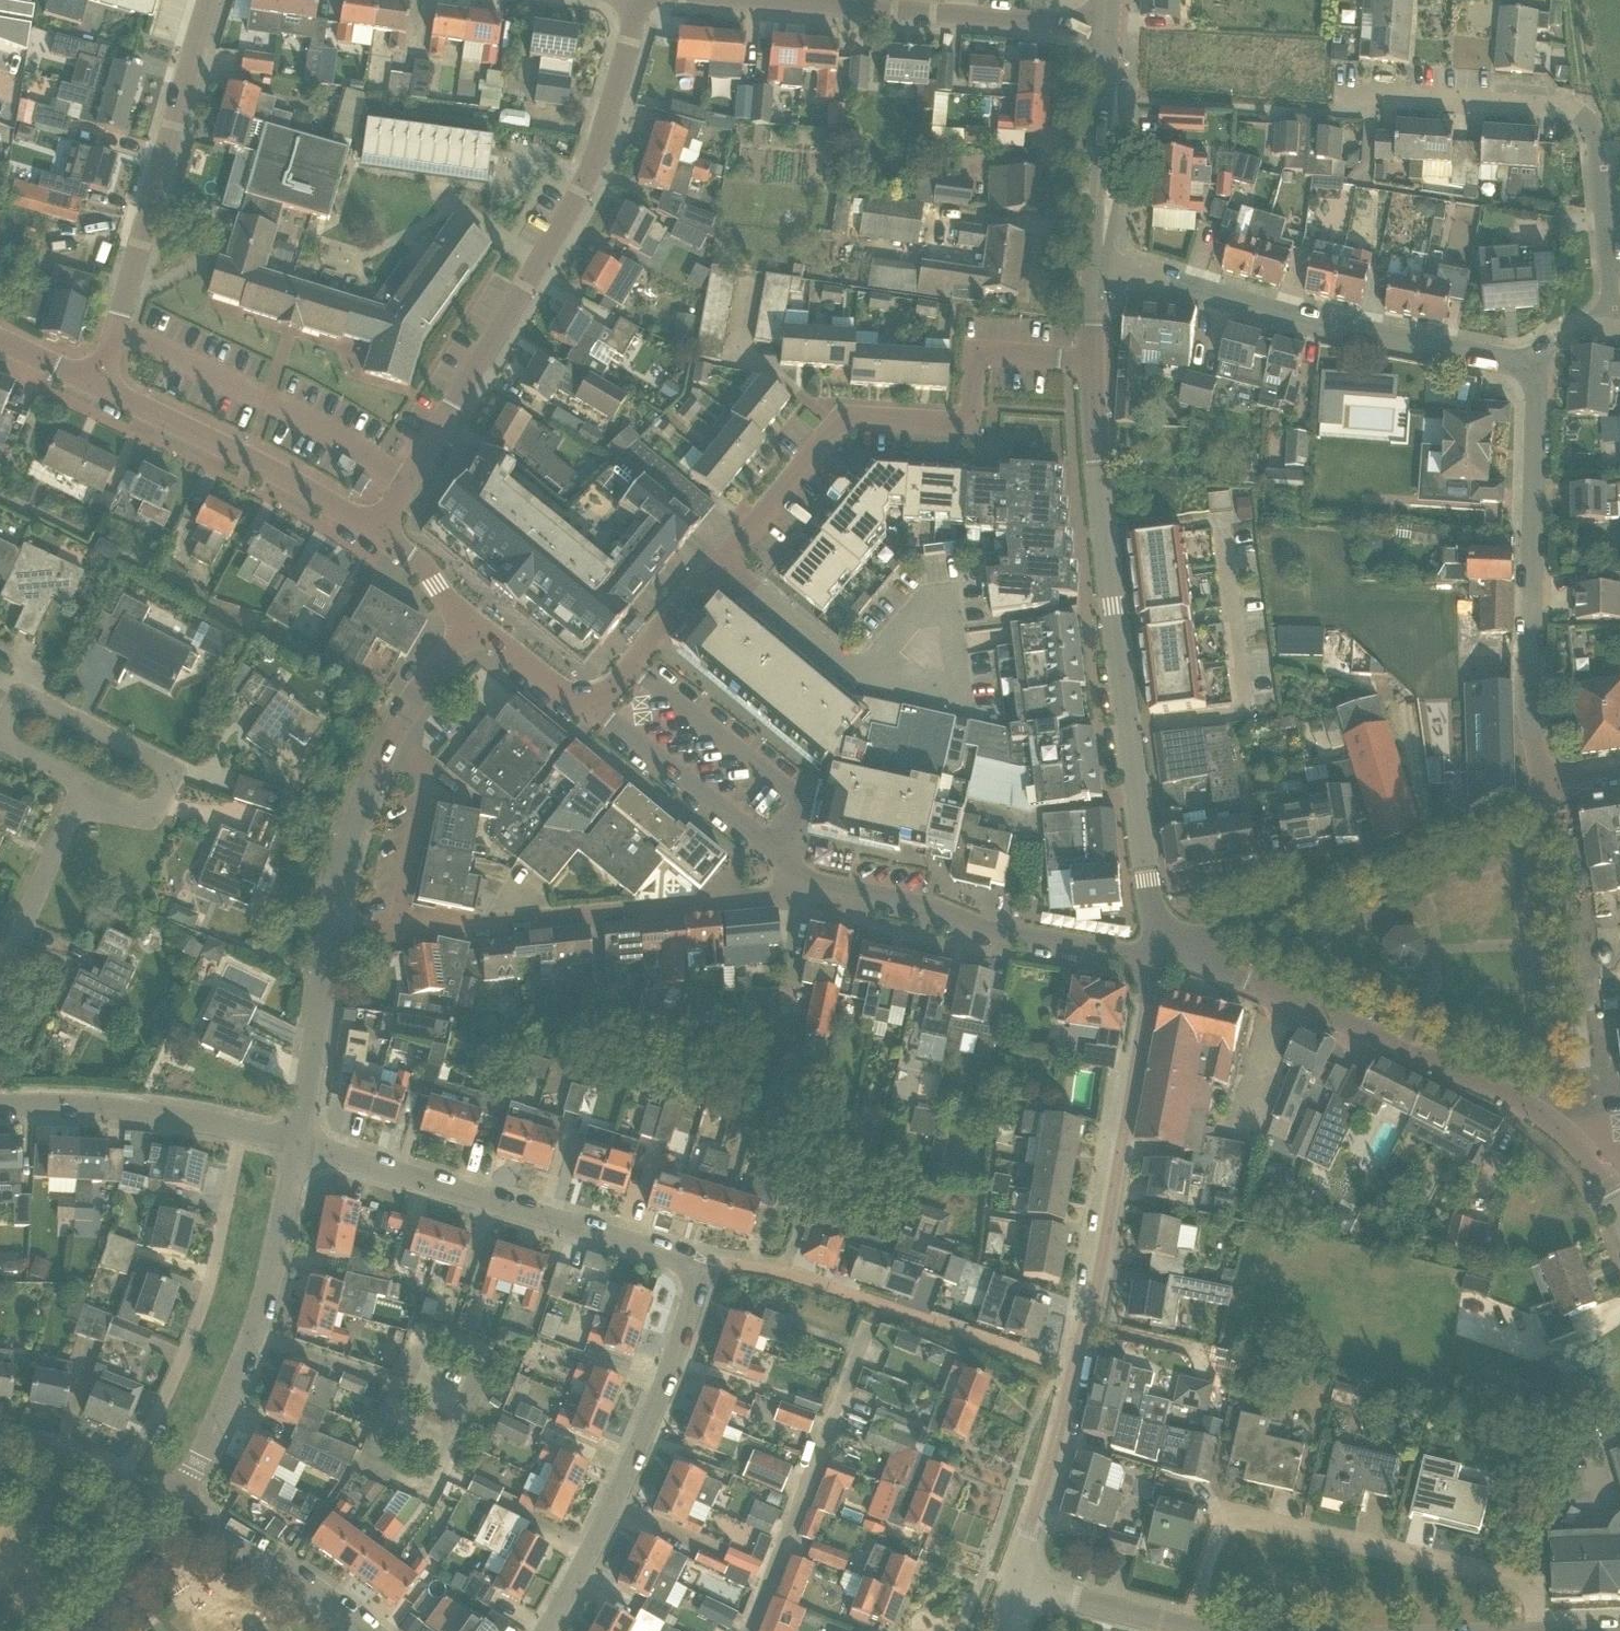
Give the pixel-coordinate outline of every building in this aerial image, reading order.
[(9,1),(2,0),(1,0),(0,5),(0,13),(7,14),(9,1)] [(43,15),(81,26),(88,0),(47,0),(43,15)] [(158,0),(89,0),(152,18),(158,0)] [(285,0),(251,0),(250,12),(248,29),(261,31),(280,33),(282,16),(285,0)] [(319,0),(285,0),(282,16),(302,19),(299,37),(313,39),(319,0)] [(377,1),(369,0),(343,0),(337,43),(351,45),(353,27),(373,30),(377,1)] [(1143,16),(1179,18),(1180,0),(1143,0),(1143,16)] [(1411,32),(1414,2),(1393,0),(1376,0),(1364,0),(1363,16),(1375,17),(1374,30),(1411,32)] [(9,1),(7,14),(15,15),(17,2),(9,1)] [(403,52),(410,6),(377,1),(373,30),(392,33),(389,50),(403,52)] [(1245,28),(1245,29),(1326,33),(1327,13),(1301,11),(1302,2),(1282,1),(1281,10),(1246,8),(1246,9),(1247,9),(1246,28),(1245,28)] [(15,15),(23,17),(25,4),(17,2),(15,15)] [(25,4),(23,17),(32,18),(34,5),(25,4)] [(1501,9),(1499,40),(1536,43),(1538,30),(1549,31),(1551,14),(1539,13),(1539,12),(1501,9)] [(464,44),(468,15),(436,10),(429,56),(442,58),(445,41),(464,44)] [(495,66),(501,19),(468,15),(464,44),(484,47),(481,64),(495,66)] [(4,29),(12,31),(14,20),(3,19),(2,29),(4,29)] [(12,33),(20,35),(22,22),(14,20),(12,31),(12,33)] [(31,23),(22,22),(20,35),(29,36),(31,23)] [(578,30),(534,24),(529,57),(541,59),(534,104),(567,108),(571,82),(570,82),(572,63),(573,63),(578,30)] [(10,44),(12,33),(12,31),(4,29),(2,41),(10,44)] [(1371,60),(1409,63),(1411,32),(1374,30),(1373,42),(1361,42),(1360,58),(1372,59),(1371,60)] [(709,77),(712,34),(678,32),(676,61),(678,61),(676,76),(691,76),(692,65),(709,66),(708,77),(709,77)] [(10,44),(18,47),(20,35),(12,33),(10,44)] [(743,66),(745,37),(712,34),(709,77),(726,78),(726,79),(740,80),(741,66),(743,66)] [(29,36),(20,35),(18,47),(27,50),(29,36)] [(92,59),(97,46),(56,35),(51,54),(82,62),(84,57),(92,59)] [(801,90),(802,70),(805,41),(771,39),(769,67),(770,68),(769,82),(781,83),(781,88),(801,90)] [(1536,43),(1499,40),(1497,56),(1500,57),(1499,69),(1496,69),(1496,71),(1534,74),(1536,43)] [(836,72),(838,44),(805,41),(802,70),(820,71),(818,100),(832,101),(833,91),(834,72),(836,72)] [(1022,63),(1037,63),(1038,44),(1022,44),(1022,63)] [(1336,46),(1335,60),(1348,61),(1349,46),(1336,46)] [(319,84),(333,86),(338,50),(324,48),(319,84)] [(927,86),(930,51),(886,48),(883,82),(927,86)] [(501,63),(508,64),(510,51),(503,50),(501,63)] [(272,74),(274,57),(244,53),(241,70),(272,74)] [(848,90),(866,92),(868,59),(851,57),(848,90)] [(1018,86),(1017,100),(1046,102),(1049,69),(1003,65),(1003,61),(970,59),(968,83),(1001,86),(1001,85),(1018,86)] [(93,73),(88,91),(133,104),(141,72),(114,64),(114,65),(97,60),(93,73)] [(415,61),(413,75),(410,97),(426,99),(432,63),(415,61)] [(1570,67),(1557,68),(1558,82),(1570,82),(1570,67)] [(503,89),(505,74),(487,71),(485,87),(503,89)] [(133,104),(88,91),(61,84),(57,100),(83,108),(79,122),(124,134),(133,104)] [(265,126),(286,132),(291,115),(272,110),(276,99),(259,94),(260,93),(229,84),(221,113),(265,126)] [(344,87),(336,133),(358,137),(366,91),(344,87)] [(749,120),(751,91),(738,90),(736,119),(749,120)] [(769,91),(756,90),(753,120),(767,121),(769,91)] [(1044,135),(1046,102),(1017,100),(1016,119),(998,118),(996,134),(1014,135),(1014,133),(1044,135)] [(689,120),(702,124),(702,123),(705,124),(706,110),(694,107),(673,102),(670,115),(689,120)] [(841,133),(844,104),(830,103),(828,132),(841,133)] [(32,123),(35,124),(67,132),(68,133),(72,119),(53,114),(55,110),(50,109),(37,105),(32,123)] [(265,126),(221,113),(221,116),(218,115),(215,117),(213,124),(214,127),(217,128),(213,143),(257,155),(265,126)] [(308,138),(313,121),(293,116),(288,132),(308,138)] [(1310,121),(1306,117),(1287,116),(1286,125),(1277,125),(1275,156),(1287,157),(1286,170),(1306,171),(1306,176),(1306,177),(1310,121)] [(1165,117),(1164,137),(1193,139),(1194,119),(1165,117)] [(1334,131),(1335,119),(1315,118),(1310,121),(1306,177),(1314,177),(1333,178),(1334,162),(1341,163),(1343,131),(1334,131)] [(376,161),(382,122),(368,120),(362,159),(376,161)] [(647,155),(675,163),(679,150),(685,152),(689,140),(695,143),(702,124),(689,120),(684,135),(656,126),(647,155)] [(376,161),(390,163),(396,124),(382,122),(376,161)] [(1423,162),(1426,124),(1398,123),(1398,134),(1377,133),(1375,159),(1412,161),(1410,180),(1423,181),(1423,178),(1424,162),(1423,162)] [(404,165),(410,126),(396,124),(390,163),(404,165)] [(1451,163),(1454,126),(1426,124),(1423,162),(1424,162),(1451,163)] [(918,125),(918,138),(930,139),(931,127),(931,126),(918,125)] [(40,132),(20,126),(15,142),(36,148),(40,132)] [(245,196),(246,196),(241,212),(226,262),(220,260),(210,294),(243,304),(241,309),(279,321),(278,322),(302,330),(302,329),(340,340),(341,335),(373,345),(365,373),(408,386),(422,339),(489,246),(453,220),(395,300),(381,290),(370,303),(261,272),(281,206),(329,219),(348,149),(308,138),(288,132),(286,132),(265,126),(257,155),(245,196)] [(418,167),(424,128),(410,126),(404,165),(418,167)] [(964,143),(987,145),(988,128),(971,127),(971,131),(965,130),(964,143)] [(432,169),(437,130),(424,128),(418,167),(432,169)] [(1482,170),(1466,169),(1464,187),(1479,188),(1479,181),(1504,182),(1502,204),(1507,204),(1507,200),(1509,182),(1510,168),(1509,167),(1512,130),(1485,128),(1482,170)] [(451,132),(437,130),(432,169),(446,171),(451,132)] [(1540,132),(1512,130),(1509,167),(1510,168),(1507,200),(1520,200),(1522,168),(1538,170),(1540,132)] [(451,132),(446,171),(460,173),(465,134),(451,132)] [(465,134),(460,173),(473,175),(479,136),(465,134)] [(479,136),(473,175),(487,177),(493,138),(479,136)] [(79,185),(107,193),(117,160),(89,152),(88,154),(68,148),(64,164),(84,170),(79,185)] [(1156,179),(1156,181),(1192,184),(1192,183),(1194,169),(1207,170),(1208,156),(1194,155),(1194,154),(1158,151),(1158,165),(1154,167),(1153,176),(1156,179)] [(1348,156),(1348,163),(1361,164),(1361,151),(1353,151),(1348,156)] [(1233,181),(1254,188),(1262,162),(1234,153),(1233,176),(1233,181)] [(704,185),(708,174),(694,169),(675,163),(647,155),(638,183),(685,199),(691,180),(704,185)] [(697,159),(694,169),(708,174),(711,164),(697,159)] [(712,164),(709,174),(721,177),(724,167),(712,164)] [(989,210),(1038,211),(1039,170),(991,168),(989,210)] [(1458,187),(1464,187),(1466,169),(1453,168),(1452,186),(1458,187)] [(1293,174),(1284,173),(1283,183),(1292,184),(1293,174)] [(1217,186),(1232,187),(1233,181),(1233,176),(1218,175),(1217,186)] [(1344,192),(1345,179),(1333,178),(1314,177),(1313,189),(1344,192)] [(970,207),(973,184),(937,178),(933,201),(970,207)] [(9,202),(76,221),(82,201),(71,198),(28,186),(29,184),(15,180),(9,202)] [(1190,212),(1204,213),(1205,200),(1191,199),(1192,183),(1192,184),(1156,181),(1154,211),(1190,214),(1190,212)] [(1232,187),(1217,186),(1216,198),(1231,199),(1232,187)] [(241,212),(242,208),(246,196),(245,196),(227,191),(222,207),(241,212)] [(917,244),(923,204),(865,196),(859,236),(917,244)] [(1433,218),(1435,215),(1437,206),(1428,199),(1420,200),(1416,205),(1417,211),(1427,219),(1433,218)] [(1229,204),(1215,200),(1210,217),(1224,221),(1229,204)] [(677,220),(706,235),(713,237),(717,217),(683,205),(677,220)] [(1437,206),(1432,236),(1430,245),(1439,247),(1441,237),(1446,207),(1437,206)] [(654,222),(626,207),(610,237),(651,259),(666,230),(653,223),(654,222)] [(1253,279),(1270,216),(1256,212),(1247,241),(1233,237),(1223,270),(1253,279)] [(1236,230),(1240,216),(1227,212),(1223,226),(1236,230)] [(1282,288),(1295,244),(1282,240),(1287,221),(1271,216),(1270,216),(1253,279),(1282,288)] [(699,250),(706,235),(677,220),(670,235),(699,250)] [(983,266),(1019,271),(1024,234),(960,225),(957,245),(985,248),(983,266)] [(273,251),(290,257),(297,238),(280,232),(273,251)] [(1420,240),(1418,252),(1427,254),(1429,242),(1420,240)] [(1334,300),(1342,262),(1332,260),(1335,247),(1318,243),(1306,293),(1334,300)] [(1536,268),(1520,269),(1519,250),(1480,252),(1482,272),(1485,311),(1540,307),(1538,286),(1554,285),(1552,258),(1535,259),(1536,268)] [(1334,300),(1362,306),(1373,256),(1356,251),(1352,265),(1342,262),(1334,300)] [(617,267),(598,256),(581,284),(604,298),(605,297),(621,307),(643,270),(622,258),(617,267)] [(916,293),(940,297),(951,298),(953,286),(1016,295),(1019,271),(983,266),(982,272),(921,263),(920,266),(916,293)] [(711,264),(709,278),(735,283),(738,269),(711,264)] [(801,281),(802,279),(804,266),(793,265),(791,279),(792,279),(801,281)] [(47,318),(42,334),(45,335),(46,340),(55,342),(59,340),(75,344),(79,332),(88,328),(86,325),(81,324),(86,304),(93,277),(57,266),(48,292),(54,294),(50,307),(46,306),(42,298),(32,295),(23,301),(21,311),(26,319),(36,321),(43,317),(47,318)] [(789,292),(791,279),(765,274),(763,287),(789,292)] [(1393,277),(1386,311),(1416,318),(1423,283),(1393,277)] [(707,291),(733,296),(735,283),(709,278),(707,291)] [(791,279),(789,292),(799,293),(801,281),(791,279)] [(1423,283),(1416,318),(1446,324),(1453,289),(1423,283)] [(763,287),(761,301),(787,306),(789,292),(763,287)] [(829,303),(831,289),(821,287),(818,302),(829,303)] [(839,305),(841,290),(831,289),(829,303),(839,305)] [(707,291),(704,304),(731,309),(733,296),(707,291)] [(877,311),(879,296),(869,294),(867,309),(877,311)] [(889,298),(879,296),(877,311),(887,312),(889,298)] [(758,314),(784,319),(787,306),(761,301),(758,314)] [(925,317),(927,303),(915,301),(913,315),(925,317)] [(1141,328),(1143,303),(1127,301),(1117,424),(1138,425),(1143,349),(1143,330),(1141,328)] [(937,304),(927,303),(925,317),(935,318),(937,304)] [(1143,349),(1162,352),(1167,305),(1143,303),(1141,328),(1143,330),(1143,349)] [(731,309),(704,304),(702,317),(728,322),(731,309)] [(1191,368),(1197,309),(1167,305),(1162,352),(1161,363),(1191,368)] [(611,334),(604,329),(590,321),(591,320),(568,306),(550,335),(573,349),(567,360),(581,369),(582,368),(602,379),(607,368),(589,357),(597,342),(622,357),(639,329),(619,318),(611,334)] [(695,317),(676,314),(672,340),(690,343),(695,317)] [(782,330),(784,319),(758,314),(756,327),(782,332),(782,330)] [(726,335),(728,322),(702,317),(699,330),(726,335)] [(754,340),(779,345),(782,332),(756,327),(754,340)] [(1236,383),(1263,391),(1276,341),(1261,337),(1230,329),(1221,364),(1239,369),(1236,383)] [(699,330),(697,343),(723,348),(726,335),(699,330)] [(782,330),(782,332),(779,345),(781,345),(780,365),(804,366),(806,331),(782,330)] [(806,331),(804,366),(827,368),(830,332),(806,331)] [(830,332),(827,368),(851,369),(852,349),(854,349),(855,334),(830,332)] [(1304,377),(1299,376),(1306,349),(1276,341),(1270,362),(1263,391),(1258,408),(1280,413),(1282,404),(1296,408),(1304,377)] [(697,343),(694,356),(721,361),(723,348),(697,343)] [(852,349),(851,369),(850,385),(874,386),(876,351),(854,349),(852,349)] [(1572,379),(1595,381),(1595,387),(1611,388),(1611,380),(1619,381),(1619,353),(1574,350),(1572,379)] [(898,388),(900,352),(876,351),(874,386),(898,388)] [(898,388),(922,389),(924,353),(900,352),(898,388)] [(946,391),(948,354),(924,353),(922,389),(946,391)] [(567,363),(562,372),(537,357),(520,387),(546,403),(555,389),(569,398),(569,397),(574,400),(574,399),(612,421),(627,395),(589,374),(589,375),(567,363)] [(709,377),(711,367),(695,364),(693,374),(709,377)] [(1204,377),(1189,373),(1181,405),(1196,408),(1204,377)] [(709,377),(693,374),(692,383),(707,386),(709,377)] [(1373,377),(1348,375),(1346,392),(1371,393),(1373,377)] [(15,384),(0,377),(0,417),(15,384)] [(789,400),(761,377),(746,395),(774,418),(789,400)] [(1218,381),(1204,377),(1196,408),(1210,412),(1218,381)] [(1608,418),(1610,393),(1611,388),(1595,387),(1595,381),(1572,379),(1569,415),(1608,418)] [(682,390),(668,381),(661,392),(675,401),(682,390)] [(774,418),(746,395),(731,414),(759,437),(774,418)] [(1340,421),(1342,396),(1325,395),(1323,420),(1340,421)] [(689,399),(683,408),(693,416),(700,408),(689,399)] [(1511,407),(1481,404),(1473,403),(1472,421),(1449,420),(1444,482),(1443,499),(1472,500),(1472,501),(1504,503),(1505,485),(1489,483),(1493,424),(1510,425),(1511,407)] [(511,452),(527,461),(560,492),(556,498),(567,507),(581,493),(569,482),(576,474),(552,455),(536,446),(546,429),(508,407),(489,439),(511,452)] [(687,424),(693,416),(683,408),(676,416),(687,424)] [(548,422),(559,429),(576,440),(593,450),(603,433),(585,423),(583,425),(556,409),(548,422)] [(764,441),(759,437),(731,414),(736,418),(721,437),(749,460),(764,441)] [(675,431),(663,420),(656,429),(668,439),(675,431)] [(1293,467),(1308,468),(1310,434),(1290,432),(1287,467),(1293,467)] [(58,434),(49,454),(43,467),(101,493),(116,462),(58,434)] [(749,460),(721,437),(705,455),(734,478),(749,460)] [(632,604),(650,583),(652,585),(665,569),(663,567),(678,549),(679,550),(698,526),(715,505),(637,440),(581,493),(567,507),(556,498),(526,473),(482,449),(473,465),(465,480),(464,479),(437,511),(439,512),(422,532),(583,666),(600,645),(601,646),(627,615),(626,614),(633,605),(632,604)] [(0,444),(0,467),(5,469),(14,449),(0,444)] [(734,478),(705,455),(690,474),(719,497),(734,478)] [(1140,459),(1124,457),(1122,469),(1138,471),(1140,459)] [(1249,461),(1239,468),(1238,472),(1227,471),(1226,482),(1257,484),(1258,461),(1249,461)] [(161,509),(174,482),(143,467),(130,495),(144,503),(138,514),(164,527),(170,514),(161,509)] [(967,525),(971,474),(971,468),(957,467),(957,474),(879,469),(864,487),(855,480),(850,486),(848,485),(841,486),(829,500),(843,512),(795,571),(790,567),(781,577),(825,614),(884,542),(879,538),(887,528),(886,514),(892,508),(905,509),(904,521),(967,525)] [(971,474),(967,525),(982,526),(982,532),(998,533),(998,540),(1008,541),(1010,552),(1007,553),(996,554),(986,556),(994,616),(1059,608),(1060,596),(1078,597),(1079,579),(1072,579),(1074,548),(1067,548),(1069,516),(1062,516),(1064,485),(1058,485),(1058,470),(1013,467),(1012,472),(1003,471),(1003,475),(971,474)] [(1306,473),(1265,470),(1264,485),(1305,488),(1306,473)] [(1574,516),(1574,521),(1619,521),(1619,489),(1573,489),(1573,504),(1570,504),(1570,516),(1574,516)] [(1231,492),(1209,495),(1211,513),(1233,510),(1231,492)] [(111,502),(100,497),(98,496),(92,509),(105,515),(111,502)] [(1238,500),(1241,522),(1254,521),(1251,498),(1238,500)] [(211,568),(225,539),(228,541),(241,517),(208,500),(196,524),(199,526),(198,543),(191,557),(211,568)] [(1411,540),(1411,542),(1441,546),(1442,528),(1412,525),(1411,540)] [(276,574),(287,557),(293,561),(304,542),(287,532),(282,540),(264,529),(247,556),(261,564),(254,577),(267,585),(275,573),(276,574)] [(1207,707),(1204,682),(1185,533),(1129,540),(1139,619),(1144,619),(1146,634),(1141,634),(1151,714),(1207,707)] [(101,555),(107,544),(100,540),(94,551),(101,555)] [(10,576),(6,583),(7,584),(0,597),(0,598),(22,551),(0,541),(0,571),(10,576)] [(995,542),(996,554),(1007,553),(1007,542),(995,542)] [(936,554),(946,553),(945,544),(935,546),(936,554)] [(56,589),(73,597),(84,573),(25,545),(22,551),(0,598),(24,609),(14,630),(33,638),(56,589)] [(926,556),(936,554),(935,546),(924,547),(926,556)] [(1472,583),(1481,583),(1513,585),(1513,581),(1515,578),(1515,572),(1513,569),(1513,552),(1446,550),(1446,566),(1437,581),(1437,583),(1472,583)] [(894,559),(901,565),(908,556),(901,551),(894,559)] [(101,556),(89,561),(94,573),(106,567),(101,556)] [(888,567),(895,572),(901,565),(894,559),(888,567)] [(328,608),(346,578),(315,560),(299,587),(286,580),(279,592),(266,614),(290,629),(309,596),(328,608)] [(276,574),(275,573),(267,585),(279,592),(286,580),(276,574)] [(1587,575),(1587,588),(1578,587),(1577,620),(1619,620),(1619,576),(1587,575)] [(1481,583),(1479,633),(1514,633),(1515,587),(1513,585),(1481,583)] [(386,680),(400,656),(406,659),(426,625),(370,592),(368,596),(361,592),(346,618),(322,658),(346,672),(352,661),(367,669),(386,680)] [(865,594),(859,602),(866,607),(872,599),(865,594)] [(132,656),(126,667),(138,673),(142,667),(153,672),(152,675),(173,686),(180,671),(188,675),(196,660),(188,656),(191,652),(140,626),(147,610),(120,596),(108,619),(120,626),(110,645),(132,656)] [(828,772),(823,793),(814,831),(901,851),(903,843),(928,849),(957,718),(848,694),(844,699),(739,613),(731,606),(722,598),(705,619),(699,614),(673,645),(823,768),(828,772)] [(852,610),(859,615),(866,607),(859,602),(852,610)] [(1046,726),(1071,723),(1086,721),(1082,687),(1086,687),(1078,618),(1020,626),(1028,693),(1024,693),(1028,727),(1027,729),(1046,726)] [(1277,656),(1324,657),(1324,629),(1277,627),(1277,656)] [(230,639),(209,628),(198,649),(220,660),(230,639)] [(1355,640),(1353,640),(1352,675),(1389,676),(1389,675),(1355,640)] [(231,686),(236,690),(250,670),(241,663),(231,686)] [(254,675),(240,695),(253,705),(255,703),(266,711),(246,738),(271,756),(289,732),(305,745),(321,723),(302,710),(303,708),(280,691),(279,693),(268,685),(254,675)] [(1583,755),(1619,750),(1619,680),(1574,686),(1583,755)] [(1512,714),(1512,685),(1487,685),(1488,712),(1467,712),(1473,806),(1493,798),(1515,793),(1512,714)] [(479,793),(542,717),(517,696),(494,722),(487,716),(475,730),(445,768),(479,793)] [(372,716),(380,703),(371,697),(363,711),(372,716)] [(1387,725),(1386,726),(1378,699),(1338,712),(1347,738),(1346,738),(1353,762),(1371,820),(1378,842),(1420,830),(1387,725)] [(1329,733),(1342,730),(1339,716),(1325,719),(1329,733)] [(542,717),(479,793),(484,797),(513,803),(531,782),(568,739),(542,717)] [(1283,719),(1285,730),(1298,728),(1296,717),(1283,719)] [(957,718),(928,849),(934,850),(932,857),(954,862),(964,816),(968,798),(969,793),(952,789),(955,772),(962,770),(967,746),(972,721),(958,718),(957,718)] [(1071,723),(1046,726),(1048,750),(1043,751),(1045,759),(1032,809),(1104,798),(1096,731),(1072,734),(1071,723)] [(1227,728),(1237,778),(1249,775),(1239,726),(1227,728)] [(1237,778),(1227,728),(1177,732),(1156,735),(1162,785),(1163,785),(1167,813),(1165,813),(1168,833),(1164,833),(1170,871),(1225,861),(1218,815),(1217,810),(1207,812),(1210,826),(1185,830),(1183,812),(1187,811),(1183,781),(1210,777),(1214,804),(1241,800),(1237,778)] [(498,818),(493,840),(518,861),(545,829),(559,812),(557,812),(577,789),(579,790),(600,765),(574,744),(553,771),(553,772),(539,788),(531,782),(513,803),(484,797),(480,815),(498,818)] [(968,798),(1008,808),(1003,764),(978,758),(969,793),(968,798)] [(1306,770),(1309,791),(1318,846),(1320,845),(1319,842),(1337,839),(1338,845),(1359,841),(1356,822),(1371,820),(1353,762),(1327,765),(1327,767),(1306,770)] [(545,829),(572,834),(574,818),(592,825),(624,785),(600,765),(579,790),(577,789),(557,812),(559,812),(545,829)] [(281,791),(239,778),(232,798),(275,811),(281,791)] [(589,837),(572,834),(545,829),(518,861),(549,886),(578,851),(634,897),(664,861),(663,860),(683,836),(679,834),(682,831),(677,827),(676,828),(628,788),(589,837)] [(1297,842),(1298,849),(1318,846),(1309,791),(1304,791),(1276,796),(1261,798),(1265,822),(1281,819),(1285,844),(1297,842)] [(1594,894),(1619,890),(1619,795),(1581,801),(1594,894)] [(0,796),(0,847),(7,830),(19,836),(31,809),(0,796)] [(437,807),(434,823),(439,824),(434,850),(428,849),(428,850),(471,858),(480,816),(437,807)] [(1230,813),(1218,815),(1225,861),(1258,856),(1250,810),(1230,813)] [(222,828),(212,852),(218,855),(216,861),(210,858),(198,886),(215,893),(219,883),(234,889),(230,899),(248,906),(269,853),(268,852),(280,821),(257,812),(245,843),(238,840),(240,835),(222,828)] [(1068,815),(1044,817),(1051,912),(1123,907),(1116,812),(1068,815)] [(1013,837),(979,829),(981,819),(964,816),(954,862),(951,876),(955,881),(991,890),(993,884),(1005,887),(1012,858),(1008,857),(1013,837)] [(664,861),(699,891),(725,859),(692,832),(688,836),(682,831),(679,834),(683,836),(663,860),(664,861)] [(850,872),(853,855),(817,847),(813,864),(850,872)] [(471,858),(428,850),(428,852),(429,852),(426,863),(434,865),(430,884),(427,883),(423,903),(473,913),(480,882),(467,880),(471,858)] [(198,916),(174,906),(169,920),(193,930),(198,916)] [(727,948),(723,948),(724,968),(733,967),(751,966),(751,965),(770,964),(768,946),(780,945),(777,910),(724,915),(727,948)] [(720,915),(685,918),(688,955),(703,953),(705,971),(723,969),(725,969),(724,968),(723,948),(720,915)] [(683,955),(688,955),(685,918),(639,922),(642,952),(648,951),(649,958),(658,958),(660,985),(685,982),(683,955)] [(603,926),(603,927),(609,987),(622,986),(620,966),(637,963),(638,977),(644,976),(643,959),(649,958),(648,951),(642,952),(639,922),(603,926)] [(813,928),(811,927),(804,961),(806,961),(801,983),(815,986),(805,1033),(829,1038),(838,996),(848,944),(850,936),(826,930),(825,928),(815,926),(813,928)] [(561,964),(592,962),(589,928),(550,931),(555,978),(562,977),(561,964)] [(60,1014),(104,1035),(136,970),(124,965),(134,942),(108,929),(97,953),(109,958),(98,981),(80,972),(60,1014)] [(1428,930),(1387,931),(1388,967),(1429,966),(1428,930)] [(203,947),(177,931),(169,945),(195,961),(203,947)] [(512,935),(513,941),(515,960),(538,958),(540,979),(555,978),(550,931),(512,935)] [(200,957),(210,961),(223,955),(227,946),(207,938),(200,957)] [(447,1047),(456,1007),(468,951),(470,945),(438,938),(438,939),(440,940),(438,948),(405,953),(410,989),(400,992),(396,1015),(382,1013),(379,1037),(403,1040),(432,1045),(447,1047)] [(516,978),(515,960),(513,941),(480,944),(481,950),(468,951),(456,1007),(472,1010),(479,981),(483,981),(516,978)] [(874,1021),(890,952),(862,946),(848,944),(838,996),(865,1001),(861,1018),(874,1021)] [(908,995),(909,995),(917,958),(890,952),(874,1021),(887,1024),(890,1007),(905,1010),(908,995)] [(947,1037),(952,1018),(951,1018),(952,1011),(962,973),(961,973),(960,974),(948,972),(949,966),(917,958),(909,995),(913,996),(910,1011),(925,1014),(921,1031),(934,1034),(947,1037)] [(733,967),(724,968),(725,969),(723,969),(725,993),(735,992),(735,991),(735,990),(734,980),(734,979),(733,967)] [(1003,995),(989,993),(992,980),(962,973),(952,1011),(951,1018),(952,1018),(979,1024),(977,1037),(993,1041),(1003,995)] [(1112,980),(1079,975),(1074,1004),(1062,1002),(1059,1023),(1101,1030),(1098,1049),(1089,1047),(1086,1066),(1114,1070),(1116,1052),(1117,1052),(1126,994),(1110,991),(1112,980)] [(218,989),(203,1019),(211,1023),(201,1043),(185,1035),(185,1036),(218,1053),(216,1057),(217,1057),(221,1049),(227,1052),(226,1053),(231,1055),(231,1054),(242,1059),(240,1063),(241,1064),(252,1042),(242,1037),(257,1008),(218,989)] [(1200,1153),(1204,1136),(1215,1082),(1227,1084),(1244,1010),(1169,993),(1156,1036),(1136,1141),(1196,1152),(1200,1153)] [(594,1034),(594,1033),(599,1012),(599,1009),(586,1006),(581,1032),(594,1034)] [(344,1011),(343,1021),(355,1022),(357,1012),(344,1011)] [(636,1022),(638,1016),(615,1011),(614,1015),(599,1012),(594,1033),(631,1041),(636,1022)] [(551,1038),(553,1013),(539,1012),(537,1037),(551,1038)] [(654,1026),(636,1022),(631,1041),(649,1045),(654,1026)] [(1318,1080),(1336,1044),(1321,1036),(1319,1040),(1314,1037),(1315,1034),(1306,1028),(1304,1032),(1301,1031),(1285,1063),(1293,1067),(1274,1114),(1276,1115),(1270,1129),(1287,1136),(1311,1076),(1318,1080)] [(918,1049),(920,1033),(904,1030),(901,1047),(918,1049)] [(343,1109),(369,1117),(379,1085),(383,1071),(366,1065),(370,1036),(349,1032),(345,1056),(356,1058),(353,1077),(343,1109)] [(681,1038),(672,1036),(670,1053),(679,1054),(681,1038)] [(409,1045),(394,1041),(392,1050),(407,1054),(409,1045)] [(430,1098),(420,1132),(431,1136),(430,1140),(444,1144),(445,1140),(461,1088),(438,1082),(441,1069),(447,1047),(432,1045),(422,1079),(417,1095),(430,1098)] [(505,1050),(490,1055),(493,1066),(508,1061),(505,1050)] [(529,1074),(533,1058),(514,1053),(509,1068),(529,1074)] [(1412,1120),(1429,1084),(1378,1058),(1370,1075),(1354,1067),(1339,1097),(1333,1094),(1307,1160),(1330,1171),(1360,1109),(1378,1118),(1384,1106),(1412,1120)] [(394,1090),(379,1085),(369,1117),(395,1125),(405,1092),(417,1095),(422,1079),(400,1073),(394,1090)] [(445,1140),(471,1148),(482,1115),(493,1119),(502,1087),(490,1083),(486,1096),(461,1088),(445,1140)] [(563,1111),(577,1116),(586,1089),(571,1084),(563,1111)] [(1489,1153),(1505,1123),(1462,1101),(1429,1084),(1412,1120),(1446,1137),(1448,1132),(1474,1146),(1466,1161),(1480,1168),(1489,1153)] [(668,1100),(666,1099),(663,1110),(654,1139),(670,1143),(674,1130),(696,1136),(701,1119),(693,1117),(693,1119),(678,1114),(681,1106),(667,1102),(668,1100)] [(532,1129),(537,1112),(522,1108),(511,1104),(496,1155),(522,1163),(532,1129)] [(654,1139),(663,1110),(653,1108),(648,1106),(639,1135),(654,1139)] [(914,1108),(909,1133),(933,1138),(938,1113),(914,1108)] [(1312,1141),(1323,1116),(1310,1111),(1300,1136),(1312,1141)] [(522,1163),(548,1171),(563,1120),(537,1112),(532,1129),(522,1163)] [(1076,1147),(1081,1123),(1044,1116),(1023,1113),(1019,1134),(1041,1137),(1040,1140),(1076,1147)] [(998,1133),(1014,1136),(1016,1127),(1000,1124),(998,1133)] [(614,1135),(599,1131),(588,1127),(573,1178),(599,1186),(614,1135)] [(1013,1146),(1014,1136),(998,1133),(996,1143),(1013,1146)] [(640,1143),(614,1135),(599,1186),(624,1194),(640,1143)] [(1247,1145),(1214,1138),(1204,1136),(1200,1153),(1196,1152),(1192,1171),(1148,1162),(1145,1177),(1154,1179),(1151,1198),(1188,1205),(1191,1188),(1203,1190),(1199,1213),(1231,1220),(1237,1192),(1247,1145)] [(1072,1171),(1076,1147),(1040,1140),(1036,1165),(1072,1171)] [(5,1187),(20,1187),(20,1171),(21,1171),(20,1141),(0,1142),(0,1187),(5,1187)] [(79,1144),(50,1143),(49,1180),(77,1181),(79,1144)] [(108,1146),(79,1144),(77,1181),(76,1201),(75,1220),(92,1221),(94,1182),(107,1183),(107,1150),(108,1146)] [(145,1196),(145,1194),(163,1198),(166,1184),(200,1191),(206,1160),(170,1153),(171,1149),(152,1145),(147,1163),(168,1167),(165,1182),(149,1179),(123,1172),(118,1190),(145,1196)] [(124,1146),(124,1157),(133,1158),(133,1147),(124,1146)] [(699,1222),(720,1153),(707,1150),(702,1167),(700,1167),(695,1184),(684,1181),(674,1215),(699,1222)] [(720,1153),(699,1222),(724,1230),(734,1196),(723,1193),(728,1174),(726,1174),(731,1157),(720,1153)] [(663,1155),(648,1207),(674,1215),(684,1181),(669,1177),(675,1159),(663,1155)] [(877,1162),(864,1160),(862,1172),(875,1175),(877,1162)] [(1072,1171),(1036,1165),(1035,1166),(1024,1164),(1021,1184),(1032,1186),(1031,1190),(1067,1196),(1072,1171)] [(970,1183),(970,1170),(950,1170),(936,1165),(933,1177),(948,1182),(970,1183)] [(756,1171),(753,1183),(748,1200),(734,1196),(724,1230),(750,1237),(760,1203),(774,1207),(782,1179),(756,1171)] [(893,1173),(881,1171),(879,1181),(891,1184),(893,1173)] [(994,1183),(1010,1186),(1011,1177),(995,1174),(994,1183)] [(1008,1196),(1010,1186),(994,1183),(992,1193),(1008,1196)] [(1063,1222),(1067,1196),(1031,1190),(1027,1215),(1063,1222)] [(1237,1192),(1231,1220),(1248,1223),(1253,1195),(1237,1192)] [(14,1226),(30,1226),(31,1195),(14,1195),(14,1226)] [(70,1220),(75,1220),(76,1201),(60,1200),(59,1219),(70,1220)] [(327,1200),(321,1226),(354,1233),(360,1206),(327,1200)] [(837,1205),(832,1220),(814,1212),(801,1241),(802,1241),(804,1238),(811,1240),(804,1257),(831,1268),(838,1251),(844,1253),(854,1229),(860,1214),(837,1205)] [(943,1239),(949,1213),(925,1208),(920,1234),(943,1239)] [(153,1251),(185,1258),(194,1220),(161,1212),(161,1214),(148,1211),(144,1229),(157,1232),(153,1251)] [(391,1214),(388,1224),(406,1229),(409,1219),(391,1214)] [(1455,1217),(1448,1246),(1466,1251),(1466,1250),(1484,1254),(1490,1225),(1473,1221),(1455,1217)] [(1199,1229),(1147,1220),(1141,1253),(1153,1255),(1150,1272),(1163,1274),(1185,1278),(1189,1253),(1195,1254),(1199,1229)] [(435,1262),(445,1230),(419,1222),(404,1271),(414,1274),(420,1257),(435,1262)] [(1064,1256),(1068,1231),(1032,1225),(1021,1223),(1017,1244),(1028,1246),(1027,1250),(1064,1256)] [(376,1264),(366,1263),(369,1253),(351,1249),(354,1233),(321,1226),(316,1253),(347,1259),(345,1272),(373,1278),(375,1270),(376,1264)] [(881,1289),(891,1262),(878,1257),(883,1243),(867,1237),(869,1231),(855,1227),(847,1247),(859,1252),(850,1278),(881,1289)] [(455,1287),(471,1238),(445,1230),(435,1262),(450,1267),(445,1284),(455,1287)] [(987,1242),(1003,1245),(1005,1236),(989,1233),(987,1242)] [(132,1260),(137,1245),(108,1235),(105,1251),(132,1260)] [(943,1281),(952,1258),(928,1249),(925,1258),(909,1252),(913,1241),(900,1236),(896,1248),(891,1262),(881,1289),(913,1300),(922,1274),(943,1281)] [(1003,1245),(987,1242),(985,1251),(1001,1254),(1003,1245)] [(512,1286),(522,1253),(496,1246),(481,1295),(491,1298),(496,1281),(512,1286)] [(1059,1282),(1064,1256),(1027,1250),(1023,1274),(1059,1282)] [(132,1260),(105,1251),(99,1265),(127,1275),(132,1260)] [(532,1311),(548,1261),(522,1253),(512,1286),(527,1291),(522,1308),(532,1311)] [(582,1266),(591,1269),(595,1255),(587,1253),(582,1266)] [(1569,1317),(1597,1305),(1575,1253),(1543,1266),(1558,1301),(1537,1310),(1550,1344),(1576,1333),(1569,1317)] [(966,1262),(952,1258),(943,1281),(958,1286),(966,1262)] [(49,1270),(34,1264),(30,1274),(44,1280),(49,1270)] [(548,1295),(562,1300),(571,1268),(557,1264),(548,1295)] [(1236,1272),(1224,1270),(1221,1286),(1233,1288),(1236,1272)] [(373,1278),(345,1272),(342,1287),(303,1277),(300,1291),(307,1293),(304,1305),(337,1314),(337,1313),(352,1317),(356,1304),(364,1307),(368,1294),(385,1298),(389,1282),(373,1278)] [(164,1326),(177,1289),(149,1278),(148,1280),(133,1274),(116,1317),(137,1327),(140,1318),(164,1326)] [(1046,1311),(1017,1302),(1023,1285),(994,1275),(977,1321),(1036,1342),(1046,1311)] [(1464,1290),(1489,1296),(1492,1282),(1467,1276),(1464,1290)] [(1180,1294),(1180,1297),(1228,1307),(1232,1289),(1182,1279),(1179,1294),(1180,1294)] [(597,1312),(614,1317),(642,1327),(652,1297),(607,1282),(597,1312)] [(398,1298),(401,1286),(392,1284),(388,1296),(398,1298)] [(1167,1291),(1135,1285),(1130,1317),(1152,1321),(1151,1326),(1175,1330),(1180,1297),(1180,1294),(1179,1294),(1167,1292),(1167,1291)] [(424,1303),(420,1315),(434,1319),(436,1312),(437,1307),(424,1303)] [(84,1305),(74,1334),(103,1343),(106,1334),(112,1316),(84,1305)] [(297,1331),(347,1344),(350,1333),(333,1329),(337,1314),(304,1305),(297,1331)] [(730,1314),(722,1340),(754,1350),(758,1336),(784,1344),(788,1333),(792,1319),(765,1310),(761,1324),(730,1314)] [(465,1314),(461,1325),(473,1329),(476,1317),(465,1314)] [(137,1327),(116,1317),(112,1316),(106,1334),(145,1350),(151,1333),(137,1328),(137,1327)] [(587,1341),(632,1356),(642,1327),(614,1317),(608,1334),(592,1328),(587,1341)] [(530,1336),(514,1331),(510,1343),(526,1348),(530,1336)] [(915,1355),(921,1341),(899,1332),(893,1347),(915,1355)] [(722,1340),(713,1365),(762,1383),(766,1372),(748,1366),(754,1350),(722,1340)] [(11,1399),(14,1370),(12,1370),(14,1353),(0,1351),(0,1398),(11,1399)] [(36,1373),(31,1403),(65,1409),(70,1379),(69,1379),(72,1364),(57,1361),(54,1376),(36,1373)] [(1155,1375),(1101,1361),(1096,1384),(1144,1396),(1147,1386),(1152,1387),(1155,1375)] [(286,1363),(275,1389),(306,1401),(312,1386),(324,1391),(330,1393),(334,1384),(286,1363)] [(953,1401),(977,1411),(989,1380),(965,1371),(967,1367),(954,1363),(950,1373),(962,1378),(953,1401)] [(107,1368),(96,1364),(89,1385),(98,1388),(85,1417),(89,1419),(88,1421),(101,1426),(102,1424),(120,1431),(131,1403),(135,1405),(142,1388),(104,1374),(107,1368)] [(583,1401),(611,1412),(622,1382),(595,1371),(595,1372),(579,1366),(574,1379),(590,1385),(583,1401)] [(363,1396),(368,1384),(344,1374),(339,1386),(363,1396)] [(1206,1411),(1212,1387),(1193,1382),(1189,1396),(1177,1393),(1175,1404),(1206,1411)] [(1359,1408),(1364,1390),(1338,1383),(1333,1402),(1359,1408)] [(1144,1396),(1096,1384),(1090,1409),(1143,1421),(1146,1410),(1141,1409),(1144,1396)] [(306,1402),(306,1401),(275,1389),(265,1414),(296,1427),(290,1440),(319,1453),(347,1466),(350,1468),(357,1450),(317,1434),(327,1410),(306,1402)] [(752,1409),(704,1390),(694,1415),(725,1428),(732,1412),(748,1419),(752,1409)] [(797,1391),(792,1405),(818,1414),(823,1400),(797,1391)] [(941,1432),(965,1442),(977,1411),(953,1401),(952,1402),(940,1397),(927,1431),(939,1436),(941,1432)] [(572,1431),(599,1441),(611,1412),(583,1401),(577,1417),(562,1411),(557,1424),(572,1430),(572,1431)] [(520,1403),(514,1417),(527,1422),(536,1427),(537,1426),(543,1429),(547,1418),(541,1415),(542,1413),(520,1403)] [(809,1433),(815,1417),(781,1404),(775,1421),(809,1433)] [(1165,1426),(1143,1421),(1090,1409),(1084,1434),(1114,1441),(1112,1449),(1157,1459),(1165,1426)] [(921,1427),(877,1410),(872,1422),(916,1440),(921,1427)] [(725,1428),(694,1415),(684,1440),(733,1459),(737,1448),(743,1433),(726,1427),(725,1428)] [(1243,1415),(1232,1454),(1250,1458),(1244,1481),(1294,1492),(1305,1446),(1266,1437),(1270,1421),(1243,1415)] [(502,1416),(494,1432),(522,1445),(530,1429),(502,1416)] [(1199,1436),(1219,1440),(1223,1422),(1203,1417),(1199,1436)] [(864,1443),(908,1460),(916,1441),(871,1424),(864,1443)] [(1210,1483),(1219,1440),(1199,1436),(1193,1435),(1184,1478),(1210,1483)] [(293,1475),(299,1463),(300,1461),(254,1438),(242,1462),(272,1478),(277,1467),(293,1475)] [(1337,1445),(1323,1499),(1362,1508),(1365,1492),(1391,1498),(1400,1460),(1337,1445)] [(547,1482),(574,1495),(588,1465),(561,1453),(561,1454),(545,1446),(540,1458),(555,1465),(547,1482)] [(843,1467),(846,1459),(842,1451),(834,1449),(829,1462),(843,1467)] [(312,1469),(320,1473),(339,1482),(347,1466),(319,1453),(312,1469)] [(1121,1467),(1112,1464),(1112,1462),(1080,1453),(1072,1480),(1118,1494),(1124,1473),(1121,1467)] [(790,1469),(770,1461),(754,1454),(744,1476),(781,1491),(790,1469)] [(941,1504),(953,1473),(928,1464),(930,1459),(918,1454),(913,1466),(903,1489),(903,1490),(941,1504)] [(307,1526),(324,1503),(308,1495),(300,1510),(290,1504),(298,1490),(295,1489),(284,1484),(272,1478),(242,1462),(230,1486),(307,1526)] [(840,1496),(842,1490),(847,1492),(854,1473),(825,1463),(816,1487),(840,1496)] [(722,1485),(674,1464),(663,1489),(710,1509),(717,1495),(722,1485)] [(467,1491),(497,1505),(504,1489),(475,1475),(467,1491)] [(1440,1517),(1482,1527),(1490,1491),(1423,1475),(1412,1514),(1439,1520),(1440,1517)] [(1122,1495),(1118,1494),(1072,1480),(1062,1514),(1113,1529),(1122,1495)] [(360,1495),(371,1502),(382,1486),(369,1481),(360,1495)] [(519,1503),(561,1524),(574,1495),(547,1482),(539,1498),(525,1491),(519,1503)] [(1161,1502),(1149,1545),(1187,1555),(1200,1511),(1191,1508),(1195,1496),(1157,1485),(1153,1500),(1161,1502)] [(903,1489),(899,1488),(886,1521),(903,1528),(904,1525),(929,1534),(941,1504),(903,1490),(903,1489)] [(687,1517),(694,1503),(710,1509),(663,1489),(653,1513),(700,1534),(704,1525),(687,1517)] [(398,1490),(385,1512),(409,1524),(421,1502),(398,1490)] [(776,1519),(779,1511),(755,1500),(745,1523),(770,1534),(776,1519)] [(333,1559),(353,1532),(340,1522),(350,1508),(342,1502),(311,1543),(333,1559)] [(492,1553),(534,1575),(549,1547),(522,1533),(528,1522),(503,1509),(496,1522),(502,1524),(495,1536),(500,1539),(492,1553)] [(384,1535),(394,1520),(385,1514),(374,1528),(384,1535)] [(1553,1576),(1553,1593),(1569,1593),(1569,1601),(1600,1600),(1600,1601),(1603,1601),(1603,1600),(1619,1600),(1619,1517),(1618,1518),(1613,1524),(1610,1529),(1609,1534),(1574,1534),(1552,1535),(1552,1543),(1551,1543),(1553,1576)] [(264,1531),(276,1539),(285,1527),(273,1519),(264,1531)] [(384,1535),(393,1541),(403,1527),(394,1520),(384,1535)] [(885,1528),(865,1521),(862,1528),(882,1535),(885,1528)] [(1127,1527),(1124,1536),(1134,1539),(1136,1530),(1127,1527)] [(461,1539),(447,1530),(428,1555),(442,1565),(461,1539)] [(353,1532),(333,1559),(354,1575),(374,1547),(378,1542),(370,1535),(366,1541),(353,1532)] [(1124,1536),(1111,1532),(1106,1549),(1136,1557),(1140,1541),(1134,1539),(1124,1536)] [(762,1563),(771,1538),(759,1533),(750,1558),(729,1549),(723,1562),(728,1565),(731,1566),(731,1565),(757,1576),(762,1563)] [(629,1560),(675,1583),(687,1558),(641,1536),(629,1560)] [(850,1555),(813,1542),(807,1558),(844,1571),(850,1555)] [(904,1596),(916,1566),(892,1556),(893,1551),(881,1547),(881,1548),(875,1546),(862,1578),(861,1579),(862,1580),(904,1596)] [(374,1547),(354,1575),(376,1591),(396,1563),(374,1547)] [(534,1575),(492,1553),(480,1576),(474,1572),(463,1592),(488,1606),(496,1591),(519,1604),(534,1575)] [(797,1607),(813,1565),(791,1557),(775,1599),(797,1607)] [(376,1591),(397,1606),(428,1565),(419,1559),(409,1572),(396,1563),(376,1591)] [(675,1583),(629,1560),(617,1584),(647,1599),(640,1611),(664,1624),(672,1607),(665,1603),(675,1583)] [(728,1565),(724,1574),(723,1578),(742,1587),(745,1588),(751,1575),(731,1566),(728,1565)] [(847,1597),(855,1600),(849,1615),(866,1622),(868,1617),(892,1627),(904,1596),(862,1580),(861,1579),(862,1578),(845,1572),(840,1584),(847,1597)] [(706,1597),(698,1614),(730,1630),(738,1613),(732,1609),(706,1597)] [(775,1599),(773,1598),(760,1630),(789,1630),(798,1608),(797,1607),(775,1599)] [(424,1626),(430,1630),(491,1630),(470,1615),(455,1605),(451,1611),(442,1604),(424,1626)] [(592,1630),(594,1630),(660,1630),(664,1624),(640,1611),(634,1623),(605,1607),(592,1630)] [(399,1629),(402,1630),(419,1630),(423,1626),(409,1615),(399,1629)]
